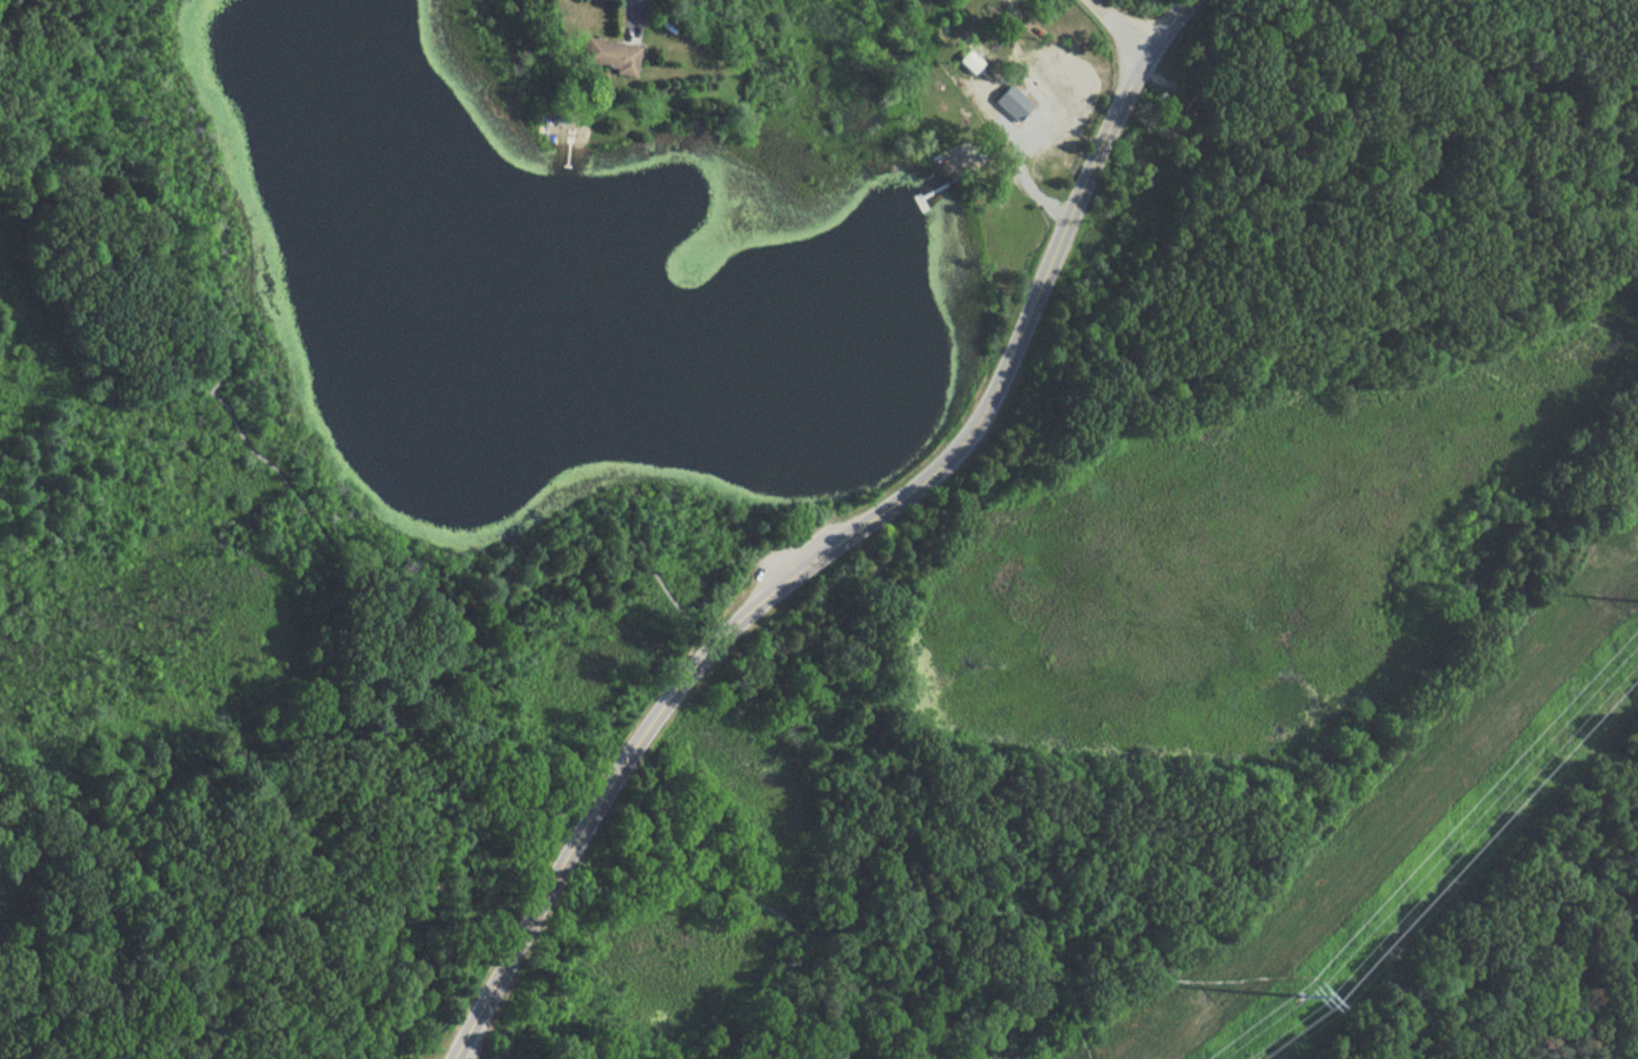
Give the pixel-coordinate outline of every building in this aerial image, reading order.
[(579,65),(631,74),(636,46),(584,37),(579,65)]
